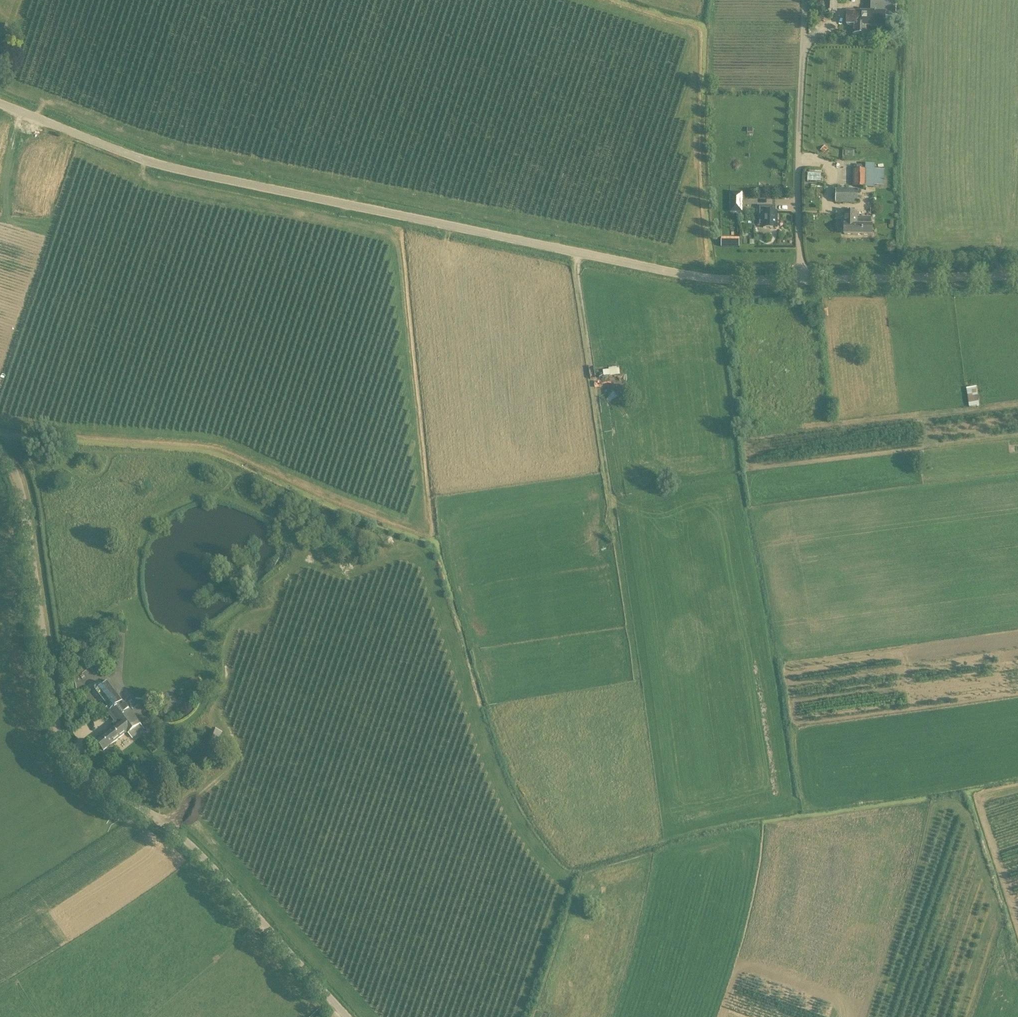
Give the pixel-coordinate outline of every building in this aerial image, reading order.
[(813,2),(823,3),(822,16),(837,17),(837,0),(813,0),(813,2)] [(871,14),(846,13),(846,26),(852,26),(852,34),(867,35),(868,28),(885,28),(885,24),(895,24),(896,0),(871,0),(871,14)] [(2,51),(8,36),(10,29),(0,24),(0,50),(2,51)] [(865,170),(853,170),(853,188),(872,188),(872,186),(884,186),(884,170),(873,170),(873,166),(866,166),(865,170)] [(809,172),(809,180),(823,181),(823,172),(809,172)] [(857,204),(858,190),(836,190),(836,203),(857,204)] [(740,212),(740,198),(740,192),(731,192),(731,212),(740,212)] [(777,212),(775,212),(775,208),(759,207),(759,224),(763,224),(763,228),(777,228),(777,212)] [(869,226),(869,219),(856,219),(856,213),(845,213),(844,235),(872,236),(873,226),(869,226)] [(619,375),(610,376),(613,387),(621,386),(619,375)] [(971,407),(983,405),(979,385),(967,387),(971,407)] [(95,683),(94,684),(94,685),(93,686),(93,687),(94,688),(94,689),(94,690),(108,707),(105,709),(107,711),(117,725),(96,741),(103,751),(127,733),(128,734),(132,739),(145,730),(140,724),(107,681),(103,684),(101,683),(100,682),(98,682),(97,682),(96,683),(95,683)] [(207,745),(216,748),(223,732),(214,728),(207,745)] [(154,739),(158,744),(165,738),(161,734),(154,739)]
